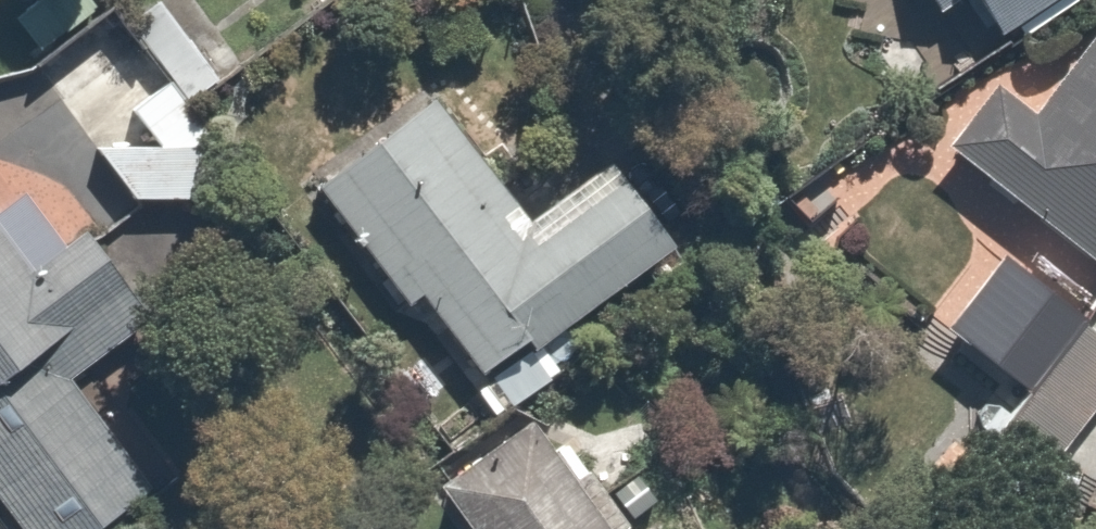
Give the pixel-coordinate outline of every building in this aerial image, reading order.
[(8,15),(39,49),(92,0),(24,0),(8,15)] [(118,27),(137,48),(169,82),(203,50),(156,0),(148,0),(118,27)] [(993,32),(1040,0),(972,0),(993,32)] [(1042,106),(1006,77),(954,141),(1095,259),(1095,37),(1042,106)] [(394,298),(409,286),(477,374),(466,382),(491,414),(640,299),(618,270),(660,238),(599,157),(524,215),(427,89),(305,182),(394,298)] [(164,468),(62,328),(125,283),(45,172),(0,205),(0,501),(20,528),(79,528),(164,468)] [(1069,330),(1076,320),(1012,267),(996,286),(977,271),(939,317),(1022,386),(1068,331),(1069,330)] [(1069,330),(1068,331),(1022,386),(981,435),(1027,473),(1095,389),(1095,352),(1069,330)] [(517,417),(421,480),(453,528),(592,528),(517,417)]
